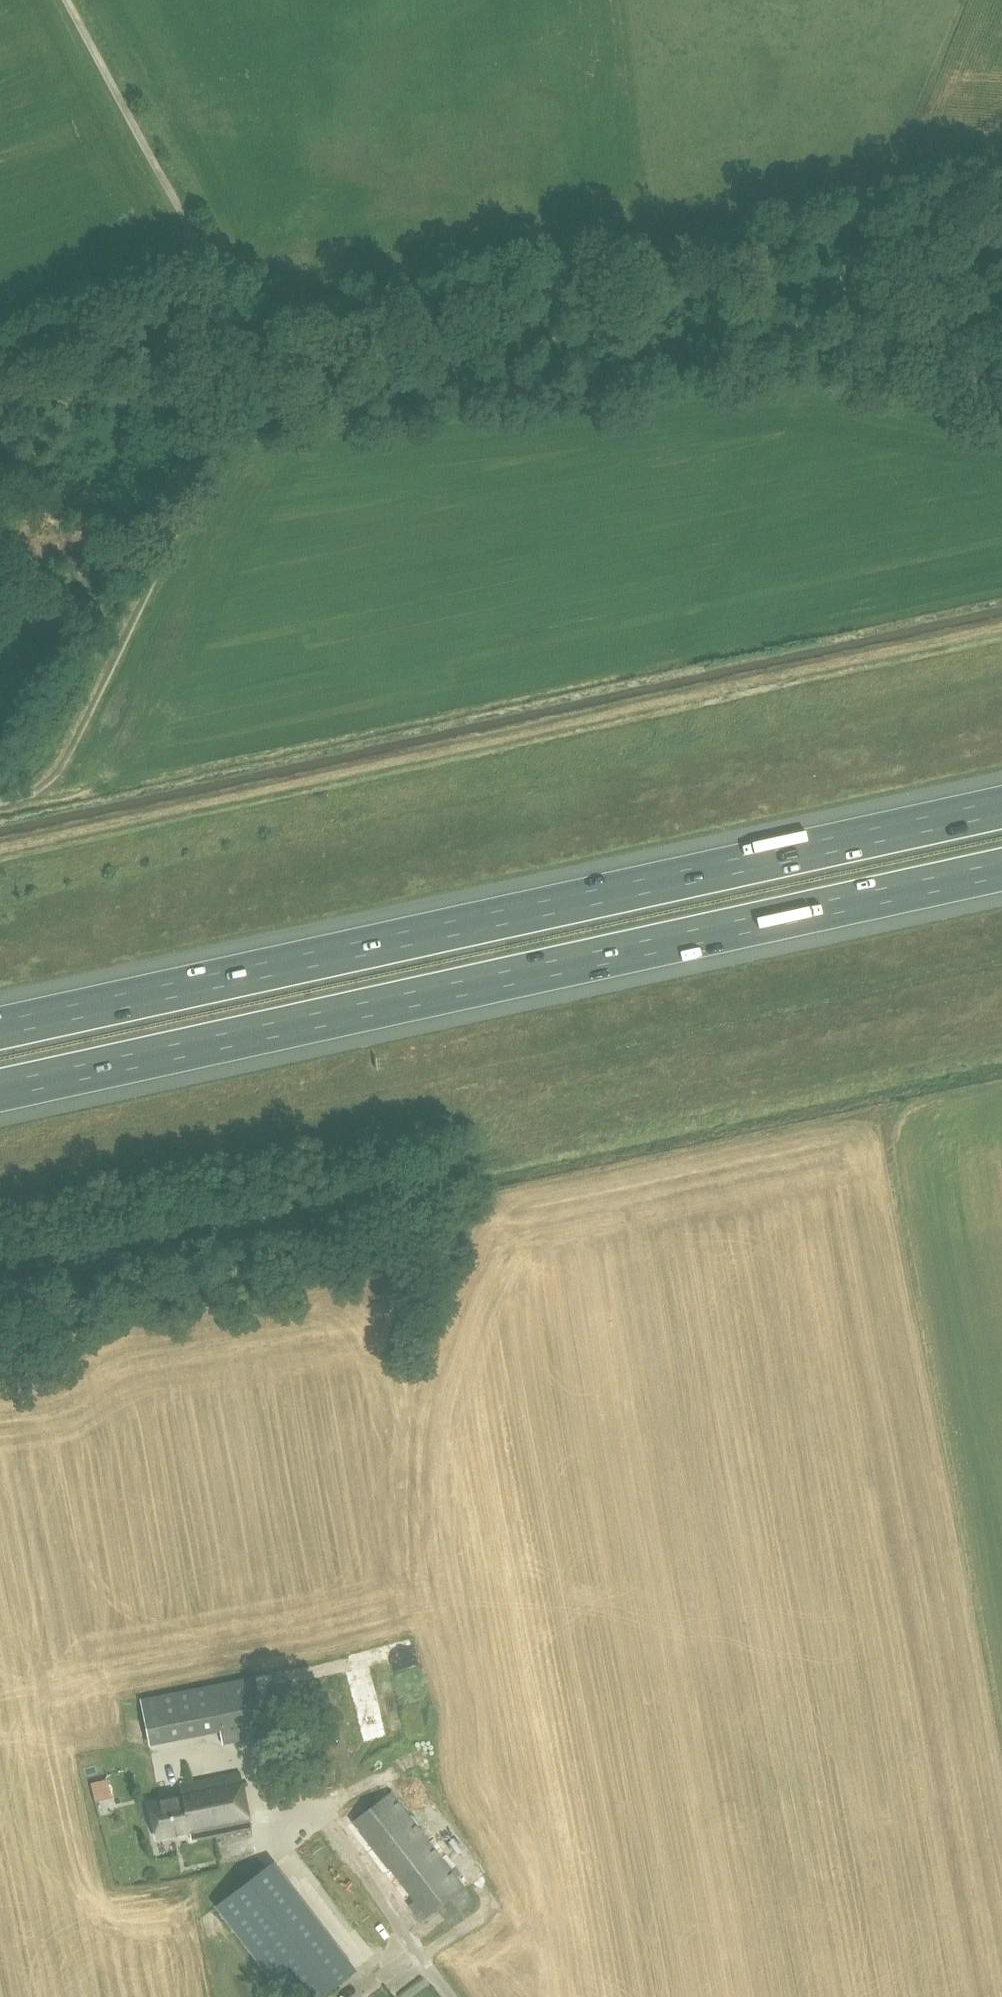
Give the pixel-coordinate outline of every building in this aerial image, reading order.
[(267,1736),(255,1675),(140,1698),(150,1746),(220,1732),(222,1745),(267,1736)] [(251,1827),(240,1772),(179,1784),(182,1797),(149,1803),(157,1838),(190,1831),(191,1840),(251,1827)] [(438,1907),(449,1922),(475,1902),(391,1793),(348,1825),(421,1920),(438,1907)] [(348,1976),(266,1868),(218,1904),(289,1996),(320,1996),(348,1976)]
